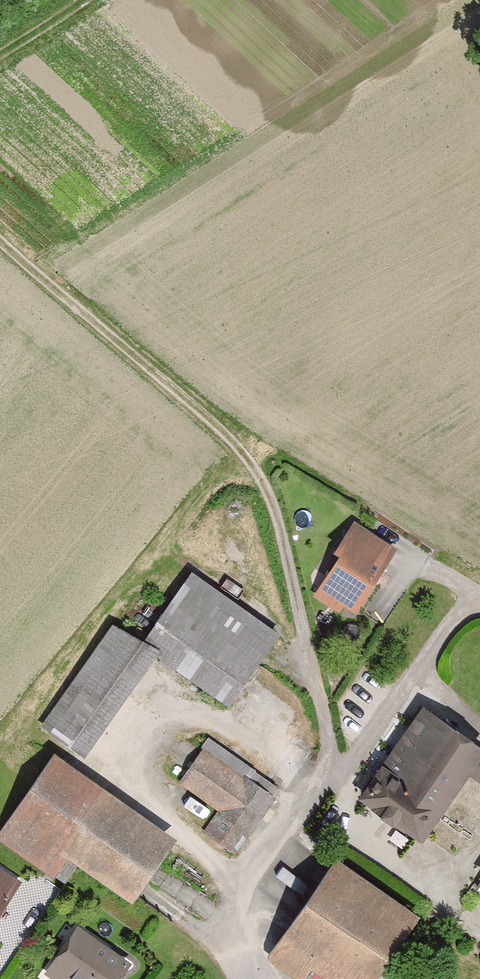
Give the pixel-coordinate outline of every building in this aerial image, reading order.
[(341,552),(318,587),(339,601),(336,605),(355,617),(391,563),(365,545),(372,534),(353,521),(335,547),(341,552)] [(197,577),(149,644),(232,705),(281,637),(197,577)] [(159,655),(113,632),(43,730),(84,759),(159,655)] [(425,713),(362,802),(423,845),(479,765),(479,752),(425,713)] [(276,804),(204,756),(183,788),(223,814),(211,832),(243,853),(276,804)] [(54,759),(0,838),(0,845),(53,881),(69,857),(133,902),(174,842),(54,759)] [(336,863),(279,946),(282,948),(275,965),(295,978),(308,978),(313,971),(325,978),(377,978),(418,919),(336,863)] [(0,872),(0,918),(21,885),(0,872)] [(79,929),(52,970),(65,978),(123,978),(132,965),(79,929)]
